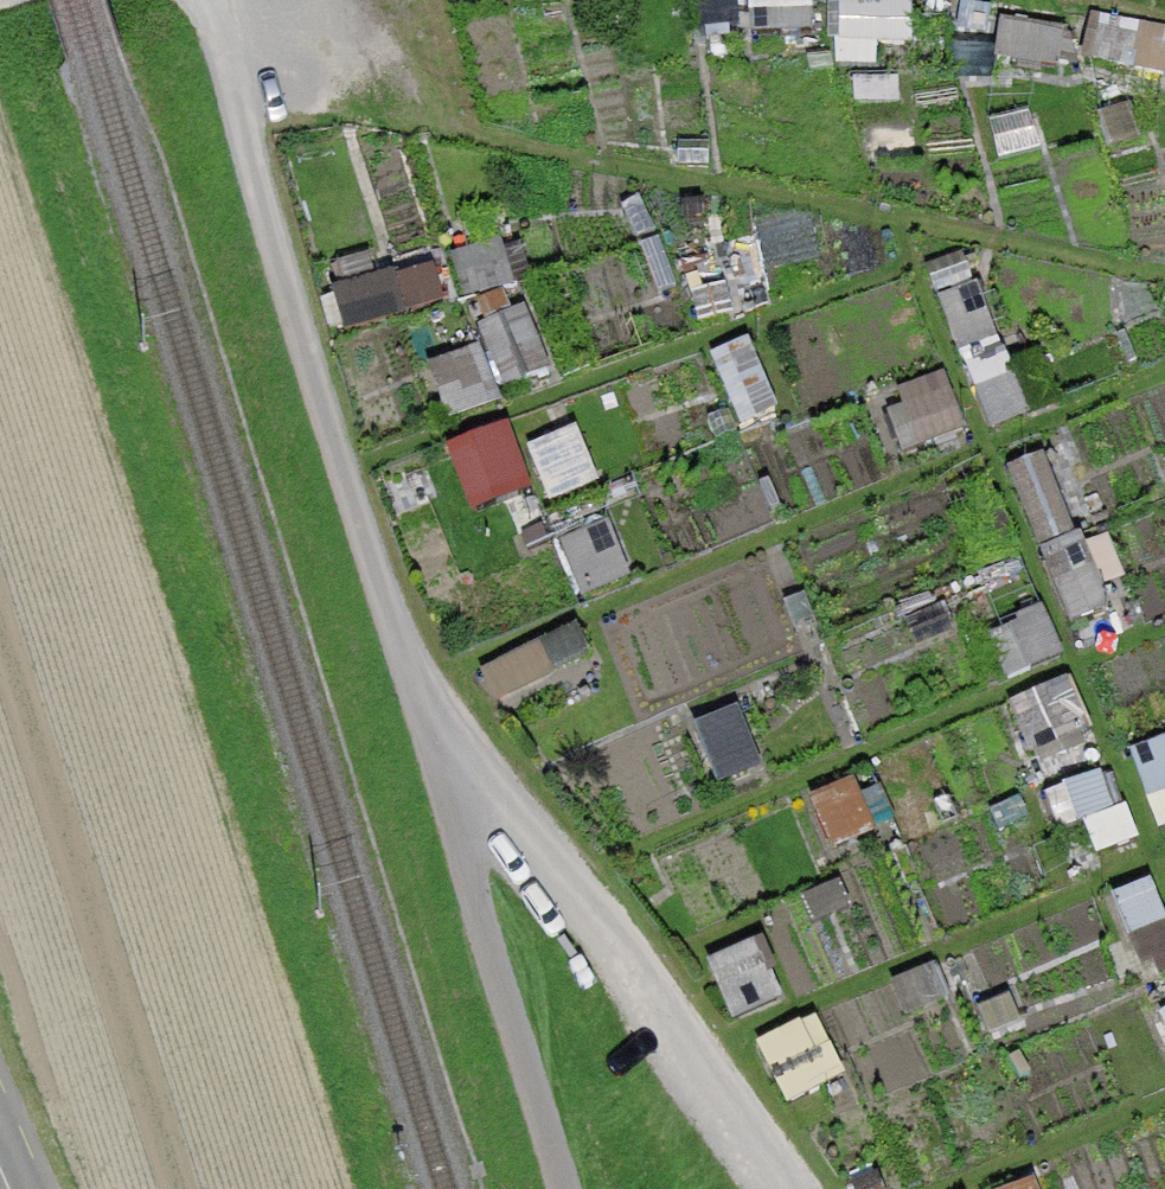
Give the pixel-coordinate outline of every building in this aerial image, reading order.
[(812,23),(813,0),(758,0),(758,21),(812,23)] [(916,0),(836,0),(836,38),(916,39),(916,0)] [(389,239),(331,250),(345,326),(403,315),(389,239)] [(985,422),(1029,408),(986,274),(943,287),(985,422)] [(487,344),(437,357),(452,411),(508,396),(502,373),(546,362),(530,299),(478,313),(487,344)] [(905,386),(929,441),(970,424),(946,368),(905,386)] [(520,420),(453,429),(462,499),(529,490),(520,420)] [(550,493),(602,474),(582,421),(530,441),(550,493)] [(1047,445),(1003,464),(1071,616),(1115,597),(1047,445)] [(582,591),(635,568),(611,513),(559,536),(582,591)] [(994,619),(1011,668),(1065,648),(1047,600),(994,619)] [(1136,740),(1159,822),(1164,820),(1164,732),(1136,740)] [(1118,762),(1075,772),(1092,847),(1135,837),(1118,762)] [(1117,890),(1151,974),(1164,969),(1164,896),(1156,874),(1117,890)] [(758,933),(712,954),(738,1012),(784,991),(758,933)]
